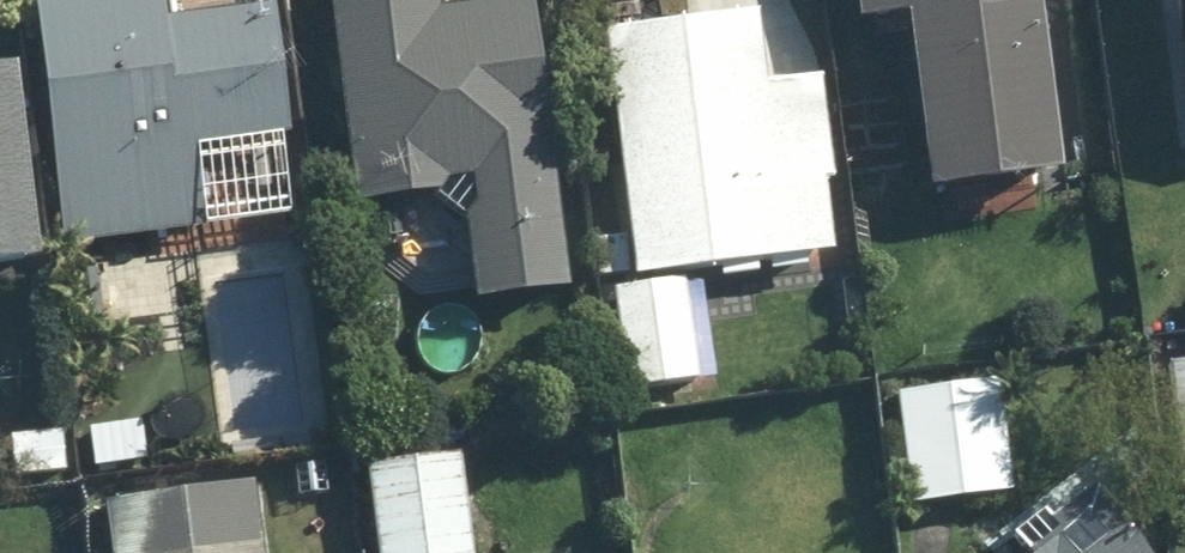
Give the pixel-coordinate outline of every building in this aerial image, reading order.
[(260,22),(258,0),(25,0),(47,255),(278,235),(260,22)] [(521,0),(313,0),(331,219),(454,208),(463,314),(547,307),(521,0)] [(1045,0),(841,0),(844,41),(894,37),(909,209),(1040,198),(1026,28),(1048,26),(1045,0)] [(1177,144),(1184,143),(1184,0),(1161,0),(1177,144)] [(588,290),(606,288),(615,400),(696,393),(686,281),(829,269),(813,91),(752,96),(747,33),(597,46),(613,236),(584,238),(588,290)] [(25,281),(8,81),(0,82),(0,284),(25,281)] [(1162,366),(1178,502),(1184,501),(1184,364),(1162,366)] [(1003,502),(993,384),(891,392),(901,510),(1003,502)] [(460,460),(361,469),(369,552),(467,552),(460,460)] [(255,487),(96,501),(101,552),(261,552),(255,487)] [(1071,489),(1000,552),(1129,552),(1071,489)]
